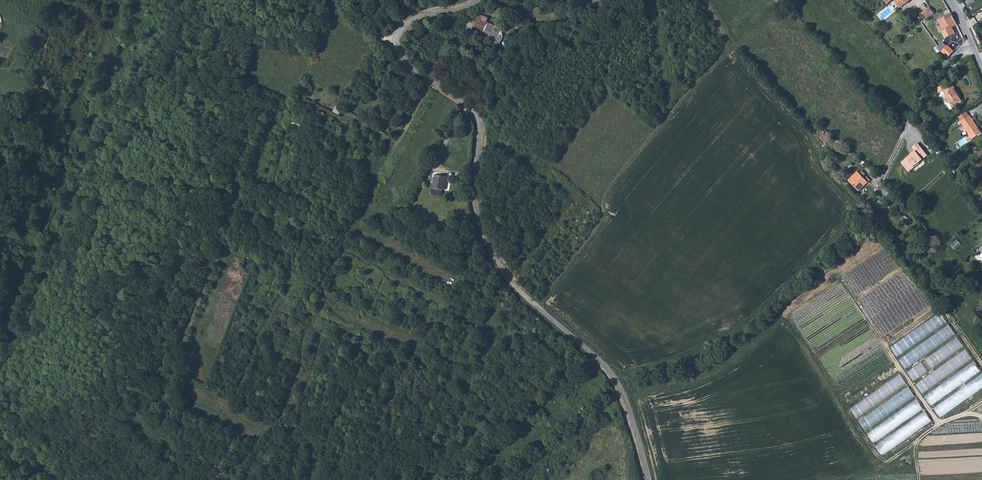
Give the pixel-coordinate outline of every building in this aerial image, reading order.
[(931,7),(922,12),(926,19),(935,13),(931,7)] [(950,24),(955,21),(949,11),(936,17),(942,28),(941,29),(944,35),(953,30),(950,24)] [(488,18),(481,16),(480,16),(476,27),(484,30),(488,20),(488,18)] [(503,39),(487,32),(483,39),(500,46),(503,39)] [(952,84),(946,88),(944,85),(937,88),(940,92),(943,90),(946,95),(945,95),(954,108),(962,102),(960,98),(960,97),(955,89),(952,84)] [(957,119),(960,123),(968,117),(965,113),(957,119)] [(960,123),(968,135),(976,129),(977,129),(969,117),(968,117),(960,123)] [(300,127),(303,121),(296,118),(293,125),(300,127)] [(978,132),(976,129),(968,135),(968,136),(971,141),(977,136),(978,137),(981,135),(979,131),(978,132)] [(965,138),(957,143),(960,147),(968,142),(965,138)] [(905,159),(900,162),(908,172),(919,164),(918,163),(927,155),(917,142),(911,147),(914,150),(909,154),(909,155),(904,158),(905,159)] [(437,169),(435,182),(444,184),(446,184),(448,170),(437,169)] [(856,170),(846,178),(857,189),(869,179),(864,173),(861,175),(856,170)] [(957,240),(952,245),(956,250),(962,245),(957,240)] [(935,309),(884,341),(890,350),(941,319),(935,309)] [(942,321),(891,353),(897,363),(948,331),(942,321)] [(950,334),(899,365),(905,375),(956,343),(950,334)] [(958,346),(906,378),(912,387),(963,356),(958,346)] [(965,358),(914,390),(920,400),(971,368),(965,358)] [(973,371),(922,402),(928,412),(979,380),(973,371)] [(901,374),(851,408),(858,418),(908,384),(901,374)] [(866,430),(916,397),(909,387),(859,420),(866,430)] [(918,399),(867,432),(874,442),(924,409),(918,399)] [(926,412),(876,445),(883,455),(933,422),(926,412)]
